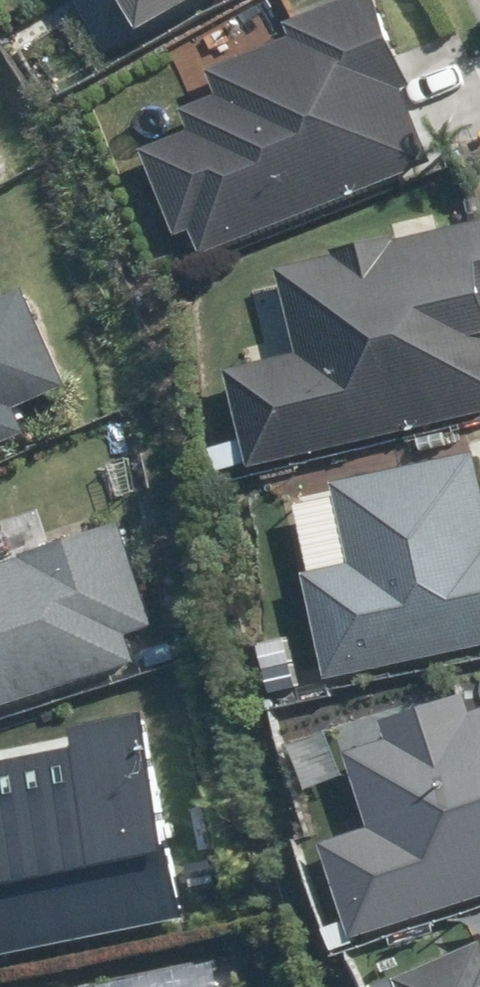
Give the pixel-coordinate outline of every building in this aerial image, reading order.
[(101,51),(189,0),(71,0),(101,51)] [(431,160),(401,87),(409,84),(374,0),(332,0),(281,21),(286,34),(206,67),(216,91),(176,107),(185,129),(139,148),(175,234),(191,228),(202,255),(431,160)] [(11,176),(0,156),(0,182),(11,176)] [(275,267),(296,350),(224,368),(250,465),(479,412),(479,219),(437,229),(433,214),(388,224),(390,233),(357,241),(359,247),(275,267)] [(73,385),(27,286),(0,298),(0,445),(31,431),(21,408),(73,385)] [(328,480),(346,562),(301,571),(325,679),(479,645),(479,490),(471,450),(328,480)] [(145,661),(135,633),(162,624),(128,522),(0,564),(0,708),(145,661)] [(468,709),(463,691),(380,719),(385,736),(343,750),(368,825),(320,841),(352,937),(479,895),(479,705),(468,709)] [(213,924),(168,706),(0,740),(0,967),(213,924)] [(470,920),(470,942),(393,977),(398,986),(479,986),(479,911),(470,920)]
